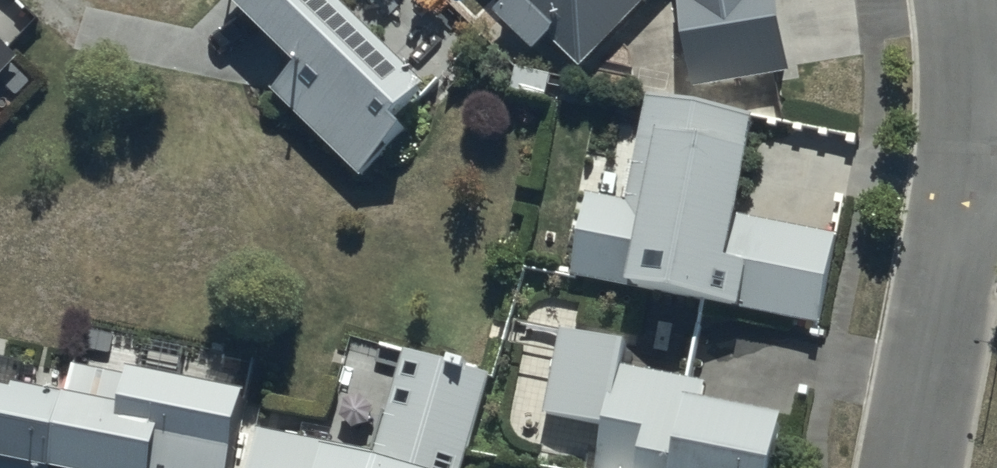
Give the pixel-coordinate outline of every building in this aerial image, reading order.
[(218,1),(290,71),(267,95),(362,187),(405,144),(395,135),(432,97),(334,1),(335,0),(218,0),(218,1)] [(509,11),(498,22),(539,63),(550,51),(581,81),(622,41),(629,48),(636,93),(782,122),(778,88),(790,86),(779,0),(497,0),(509,11)] [(0,39),(0,73),(17,55),(0,39)] [(755,125),(647,104),(625,218),(586,211),(571,289),(633,301),(632,307),(745,328),(746,321),(823,335),(840,247),(742,228),(753,171),(746,170),(755,125)] [(626,360),(628,337),(561,325),(544,420),(607,431),(600,467),(786,467),(792,436),(701,419),(709,374),(626,360)] [(247,467),(463,467),(490,375),(469,369),(469,366),(449,360),(448,364),(401,350),(374,447),(257,424),(247,467)] [(251,413),(73,375),(65,422),(56,421),(57,414),(0,403),(0,467),(239,467),(251,413)]
